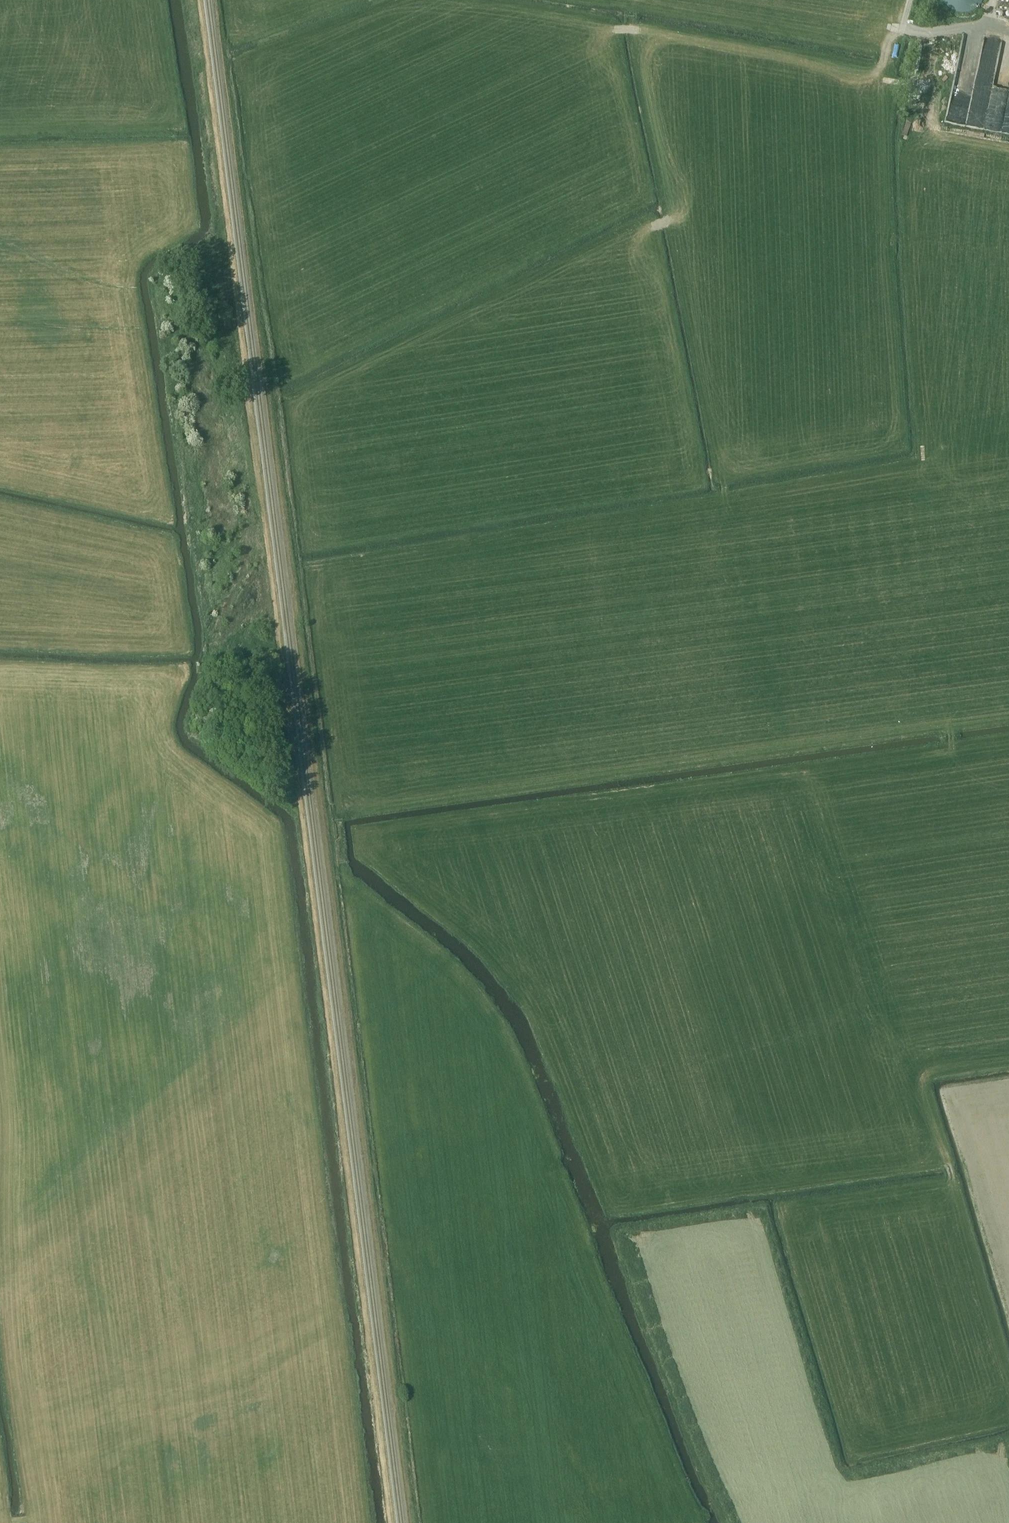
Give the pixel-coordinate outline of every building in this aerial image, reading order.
[(995,13),(1008,16),(1008,0),(998,0),(995,13)] [(964,30),(949,122),(987,127),(993,88),(978,85),(986,34),(964,30)]
